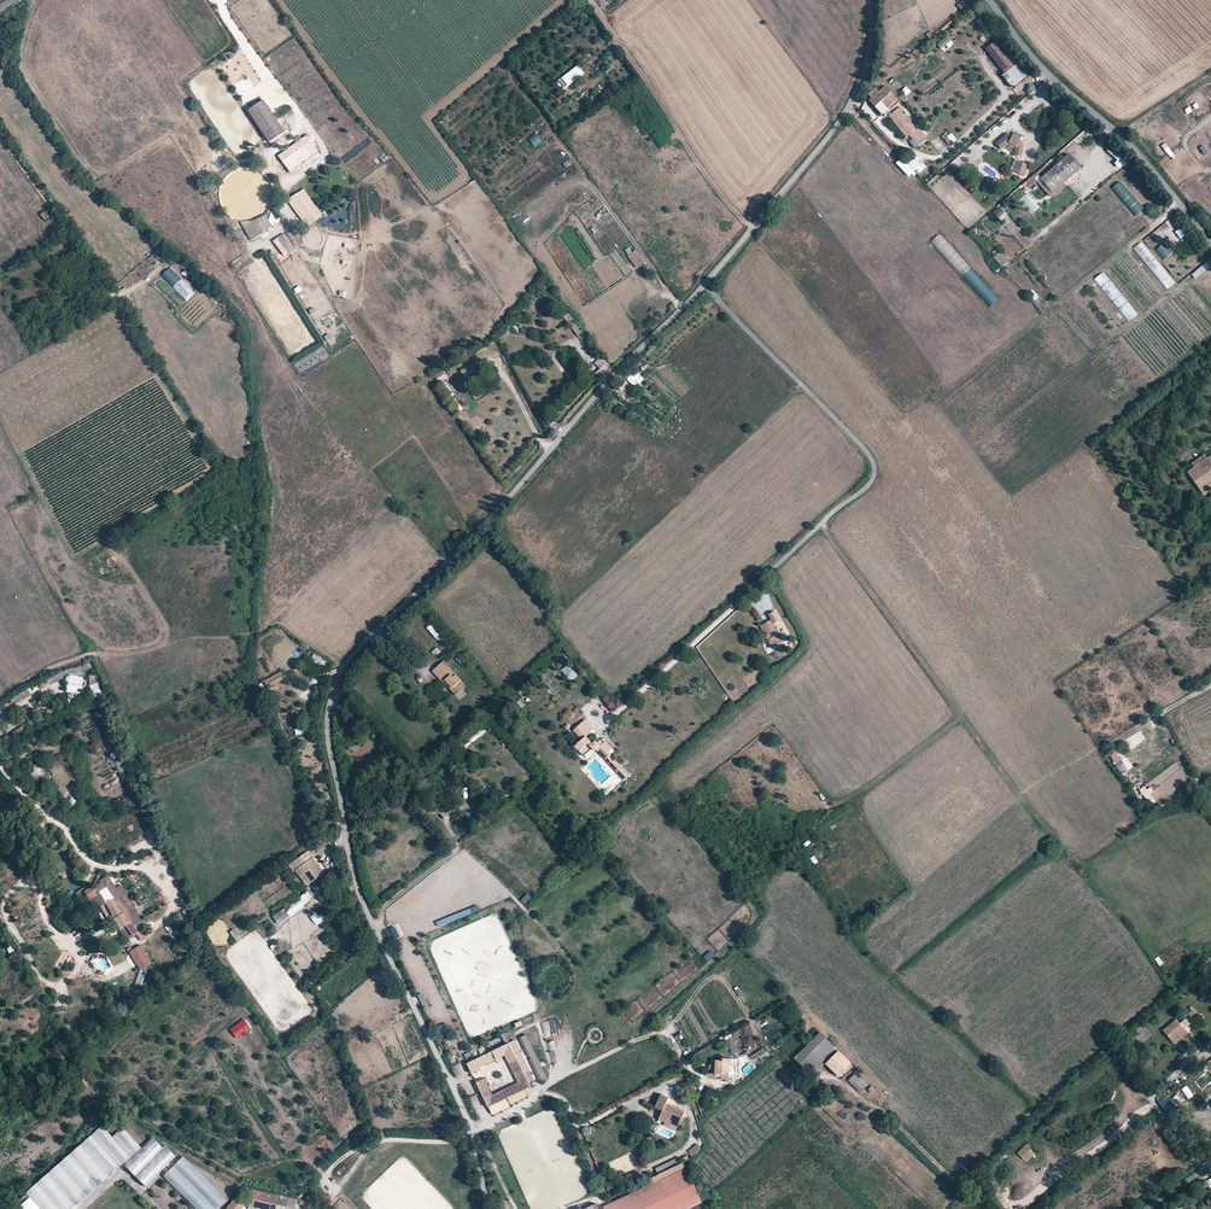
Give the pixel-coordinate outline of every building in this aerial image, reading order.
[(956,5),(960,10),(971,1),(970,0),(962,0),(956,5)] [(937,45),(944,53),(954,43),(946,35),(937,45)] [(987,51),(989,53),(999,46),(996,43),(987,51)] [(1002,76),(1013,88),(1032,72),(1010,49),(1005,53),(999,46),(989,53),(1005,74),(1002,76)] [(563,90),(584,73),(577,64),(556,81),(563,90)] [(870,99),(875,106),(881,101),(884,105),(887,109),(898,101),(885,85),(878,91),(876,88),(869,93),(872,97),(870,99)] [(559,103),(566,98),(562,94),(555,99),(559,103)] [(263,99),(247,110),(269,142),(284,131),(263,99)] [(875,106),(878,110),(884,105),(881,101),(875,106)] [(892,116),(900,126),(910,118),(902,108),(892,116)] [(900,126),(908,136),(910,134),(916,142),(924,136),(910,118),(900,126)] [(273,145),(286,135),(284,132),(271,143),(273,145)] [(535,133),(521,144),(528,153),(542,142),(535,133)] [(1010,134),(998,144),(1003,149),(1010,143),(1016,148),(1015,157),(1022,158),(1025,143),(1020,140),(1021,139),(1013,135),(1013,136),(1010,134)] [(305,135),(277,156),(285,167),(314,146),(305,135)] [(931,141),(939,153),(945,149),(937,137),(931,141)] [(1165,142),(1161,145),(1172,160),(1176,157),(1165,142)] [(1203,155),(1208,152),(1203,145),(1199,147),(1203,155)] [(1070,153),(1040,179),(1053,193),(1064,183),(1082,167),(1070,153)] [(910,161),(915,168),(922,162),(917,156),(910,161)] [(563,164),(566,168),(572,163),(569,159),(563,164)] [(1014,171),(1018,173),(1022,163),(1019,161),(1014,171)] [(1022,163),(1018,173),(1026,177),(1031,166),(1022,163)] [(1036,174),(1024,181),(1028,187),(1039,180),(1036,174)] [(1049,197),(1053,193),(1040,179),(1036,183),(1049,197)] [(1136,215),(1144,207),(1119,181),(1111,189),(1136,215)] [(1064,183),(1053,193),(1056,197),(1067,187),(1064,183)] [(288,199),(306,226),(322,215),(304,188),(288,199)] [(1056,197),(1053,193),(1042,202),(1045,206),(1056,197)] [(1001,220),(1007,215),(998,206),(993,212),(1001,220)] [(272,209),(266,212),(272,225),(277,223),(272,209)] [(265,212),(242,225),(251,240),(274,228),(265,212)] [(1181,226),(1174,232),(1180,240),(1188,234),(1181,226)] [(273,241),(285,257),(296,248),(284,232),(273,241)] [(931,242),(962,275),(971,267),(939,234),(931,242)] [(1166,289),(1175,283),(1141,241),(1133,248),(1166,289)] [(1163,243),(1155,250),(1163,259),(1171,253),(1163,243)] [(627,256),(636,268),(645,262),(636,249),(627,256)] [(1001,266),(1009,259),(1000,250),(992,257),(1001,266)] [(1195,279),(1210,267),(1210,266),(1208,261),(1191,274),(1195,279)] [(185,299),(194,291),(170,267),(161,275),(185,299)] [(1128,322),(1138,314),(1104,271),(1094,279),(1128,322)] [(982,281),(975,287),(989,306),(997,300),(982,281)] [(294,288),(297,293),(303,290),(300,285),(294,288)] [(1027,294),(1034,301),(1039,297),(1032,289),(1027,294)] [(568,313),(563,316),(567,323),(573,320),(568,313)] [(466,381),(480,376),(476,363),(461,368),(466,381)] [(600,368),(604,372),(609,367),(605,363),(600,368)] [(624,375),(627,379),(632,374),(629,370),(624,375)] [(444,374),(437,378),(447,397),(454,393),(444,374)] [(1202,492),(1210,485),(1210,455),(1206,459),(1194,468),(1188,472),(1202,492)] [(1192,465),(1194,468),(1206,459),(1205,457),(1192,465)] [(1202,492),(1204,495),(1210,490),(1210,485),(1202,492)] [(774,612),(769,614),(772,619),(767,622),(760,625),(773,648),(785,641),(775,623),(779,621),(774,612)] [(433,622),(427,626),(438,641),(444,638),(433,622)] [(432,651),(435,656),(441,652),(438,647),(432,651)] [(314,652),(310,659),(321,665),(325,659),(314,652)] [(445,660),(433,670),(444,682),(446,680),(452,686),(455,690),(453,692),(457,696),(464,689),(458,683),(462,680),(445,660)] [(571,681),(578,675),(568,664),(561,670),(571,681)] [(280,671),(264,680),(268,688),(284,679),(280,671)] [(96,672),(89,673),(92,695),(100,694),(96,672)] [(83,688),(84,676),(68,675),(66,691),(78,692),(79,688),(83,688)] [(420,675),(415,679),(419,684),(424,679),(420,675)] [(38,683),(28,686),(30,693),(40,689),(38,683)] [(518,693),(523,698),(527,693),(522,689),(518,693)] [(21,709),(28,723),(15,730),(17,734),(39,721),(29,704),(21,709)] [(572,747),(580,756),(589,749),(592,752),(594,750),(604,761),(606,760),(609,756),(608,755),(610,754),(614,750),(606,742),(604,743),(601,746),(599,743),(597,741),(594,744),(590,740),(587,737),(594,731),(585,721),(574,731),(581,738),(572,747)] [(85,735),(97,730),(94,723),(82,729),(85,735)] [(476,741),(488,730),(484,726),(472,736),(476,741)] [(304,727),(295,728),(296,735),(305,734),(304,727)] [(1140,730),(1124,741),(1130,750),(1146,739),(1140,730)] [(1109,753),(1115,761),(1120,757),(1115,749),(1109,753)] [(609,756),(606,760),(625,780),(630,775),(610,754),(608,755),(609,756)] [(1119,764),(1128,772),(1131,769),(1122,761),(1119,764)] [(50,780),(51,772),(44,772),(45,765),(34,764),(32,778),(50,780)] [(1139,790),(1149,803),(1154,799),(1144,786),(1139,790)] [(136,808),(135,796),(120,798),(120,805),(130,803),(130,809),(136,808)] [(74,805),(77,800),(71,797),(68,802),(74,805)] [(788,836),(792,842),(802,834),(798,828),(788,836)] [(307,843),(298,849),(303,855),(311,848),(307,843)] [(303,855),(293,862),(298,868),(301,867),(309,877),(312,881),(326,871),(314,856),(317,855),(311,848),(303,855)] [(815,855),(811,857),(814,865),(819,862),(815,855)] [(298,868),(296,870),(304,881),(309,877),(301,867),(298,868)] [(130,933),(136,941),(140,937),(132,926),(130,923),(134,921),(136,923),(140,921),(133,911),(129,914),(127,911),(130,908),(127,904),(130,901),(120,887),(116,889),(107,877),(102,880),(104,882),(101,884),(99,882),(95,884),(96,886),(92,889),(91,887),(84,892),(89,900),(90,899),(99,893),(100,892),(107,903),(105,904),(116,924),(120,931),(121,930),(126,927),(130,933)] [(290,916),(314,899),(308,891),(284,907),(290,916)] [(90,899),(96,907),(105,902),(99,893),(90,899)] [(525,904),(532,897),(528,893),(521,900),(525,904)] [(138,900),(141,904),(147,899),(144,895),(138,900)] [(479,904),(469,907),(471,913),(481,910),(479,904)] [(279,925),(290,916),(284,908),(273,916),(279,925)] [(328,920),(316,910),(310,917),(322,927),(328,920)] [(121,930),(126,936),(130,933),(126,927),(121,930)] [(237,942),(241,939),(235,929),(230,932),(237,942)] [(14,944),(7,947),(9,954),(16,952),(14,944)] [(153,963),(142,945),(130,953),(141,970),(153,963)] [(711,950),(704,956),(707,961),(714,955),(711,950)] [(1159,966),(1163,964),(1159,956),(1155,958),(1159,966)] [(1205,966),(1210,961),(1210,957),(1210,956),(1202,963),(1205,966)] [(556,1019),(541,1022),(545,1038),(560,1034),(556,1019)] [(1163,1031),(1174,1045),(1180,1040),(1188,1034),(1177,1020),(1163,1031)] [(442,1031),(449,1027),(445,1022),(439,1026),(442,1031)] [(795,1059),(813,1076),(826,1063),(833,1070),(839,1076),(843,1072),(847,1076),(855,1067),(820,1033),(795,1059)] [(521,1037),(543,1081),(548,1079),(527,1034),(521,1037)] [(449,1049),(455,1047),(452,1039),(446,1042),(449,1049)] [(529,1070),(514,1040),(509,1042),(524,1072),(529,1070)] [(477,1082),(489,1107),(531,1087),(509,1042),(468,1063),(473,1073),(481,1069),(481,1067),(498,1058),(497,1057),(507,1052),(522,1083),(494,1097),(493,1095),(485,1078),(477,1082)] [(763,1049),(751,1056),(754,1061),(766,1054),(763,1049)] [(493,1095),(494,1097),(522,1083),(507,1052),(497,1057),(498,1058),(498,1059),(506,1056),(519,1083),(493,1095)] [(729,1075),(735,1076),(736,1065),(731,1065),(731,1058),(723,1058),(723,1061),(717,1060),(715,1073),(722,1074),(722,1079),(728,1079),(729,1075)] [(850,1081),(861,1092),(868,1085),(857,1074),(850,1081)] [(659,1119),(678,1128),(686,1112),(666,1103),(669,1098),(662,1095),(656,1108),(663,1111),(659,1119)] [(1163,1100),(1159,1103),(1169,1117),(1173,1115),(1163,1100)] [(489,1107),(492,1113),(499,1111),(497,1104),(489,1107)] [(121,1125),(113,1116),(106,1123),(113,1131),(121,1125)] [(123,1163),(144,1186),(176,1157),(164,1145),(162,1147),(153,1137),(141,1148),(123,1128),(113,1138),(102,1125),(19,1200),(22,1204),(18,1208),(20,1208),(72,1208),(123,1163)] [(698,1144),(688,1150),(692,1156),(702,1150),(698,1144)] [(1021,1150),(1026,1154),(1032,1148),(1027,1144),(1021,1150)] [(1018,1153),(1027,1162),(1036,1153),(1032,1148),(1026,1154),(1021,1150),(1018,1153)] [(163,1176),(196,1208),(216,1208),(226,1199),(183,1156),(163,1176)] [(652,1178),(655,1184),(683,1171),(684,1174),(689,1172),(685,1164),(652,1178)] [(683,1171),(655,1184),(656,1187),(684,1174),(683,1171)] [(700,1199),(688,1173),(684,1174),(656,1187),(655,1184),(604,1206),(606,1208),(681,1208),(700,1199)] [(277,1205),(287,1207),(290,1197),(253,1188),(249,1208),(250,1208),(276,1208),(277,1205)] [(242,1200),(246,1194),(241,1190),(237,1196),(242,1200)] [(243,1201),(242,1200),(237,1196),(227,1208),(237,1208),(243,1201)] [(705,1208),(700,1199),(681,1208),(703,1208),(705,1208)]
